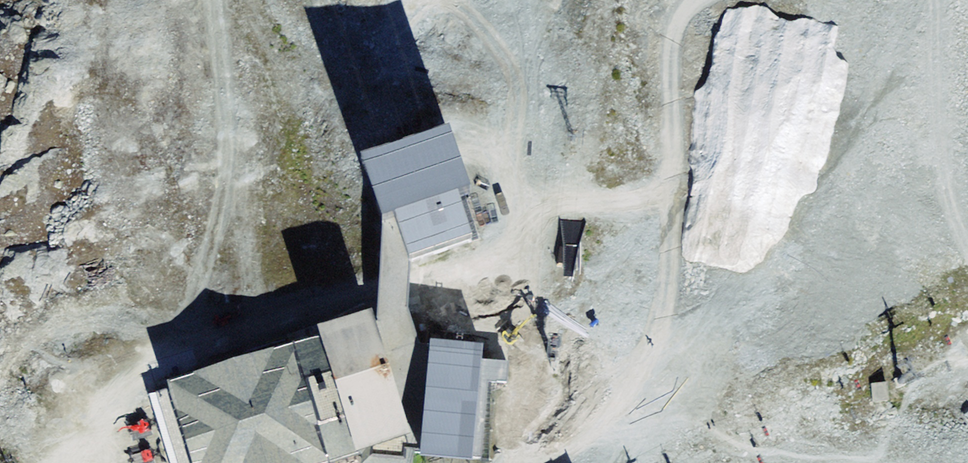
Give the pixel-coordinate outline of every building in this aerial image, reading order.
[(471,196),(449,133),(360,164),(382,225),(394,221),(408,261),(472,239),(459,200),(471,196)] [(394,221),(382,225),(374,318),(412,433),(371,446),(370,456),(405,458),(406,447),(422,448),(430,343),(420,341),(409,307),(408,261),(394,221)] [(412,433),(374,318),(169,385),(195,462),(320,462),(371,446),(412,433)] [(482,342),(431,338),(430,343),(422,448),(421,453),(480,457),(486,381),(506,382),(508,364),(480,362),(482,342)]
